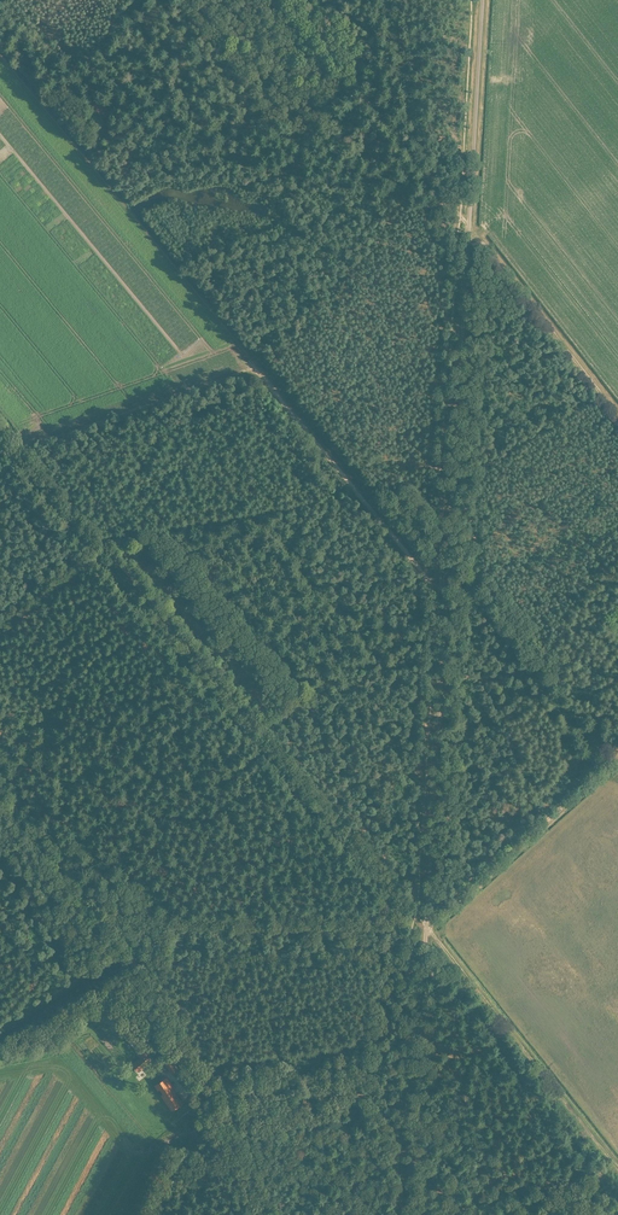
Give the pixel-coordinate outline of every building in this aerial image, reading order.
[(135,1037),(129,1042),(138,1053),(144,1048),(135,1037)] [(140,1059),(132,1065),(137,1071),(142,1067),(143,1068),(146,1065),(146,1064),(150,1060),(144,1054),(140,1058),(140,1059)] [(159,1060),(155,1062),(163,1072),(166,1069),(159,1060)] [(175,1065),(169,1069),(172,1073),(178,1069),(175,1065)] [(172,1088),(167,1091),(161,1095),(172,1111),(182,1103),(172,1088)]
